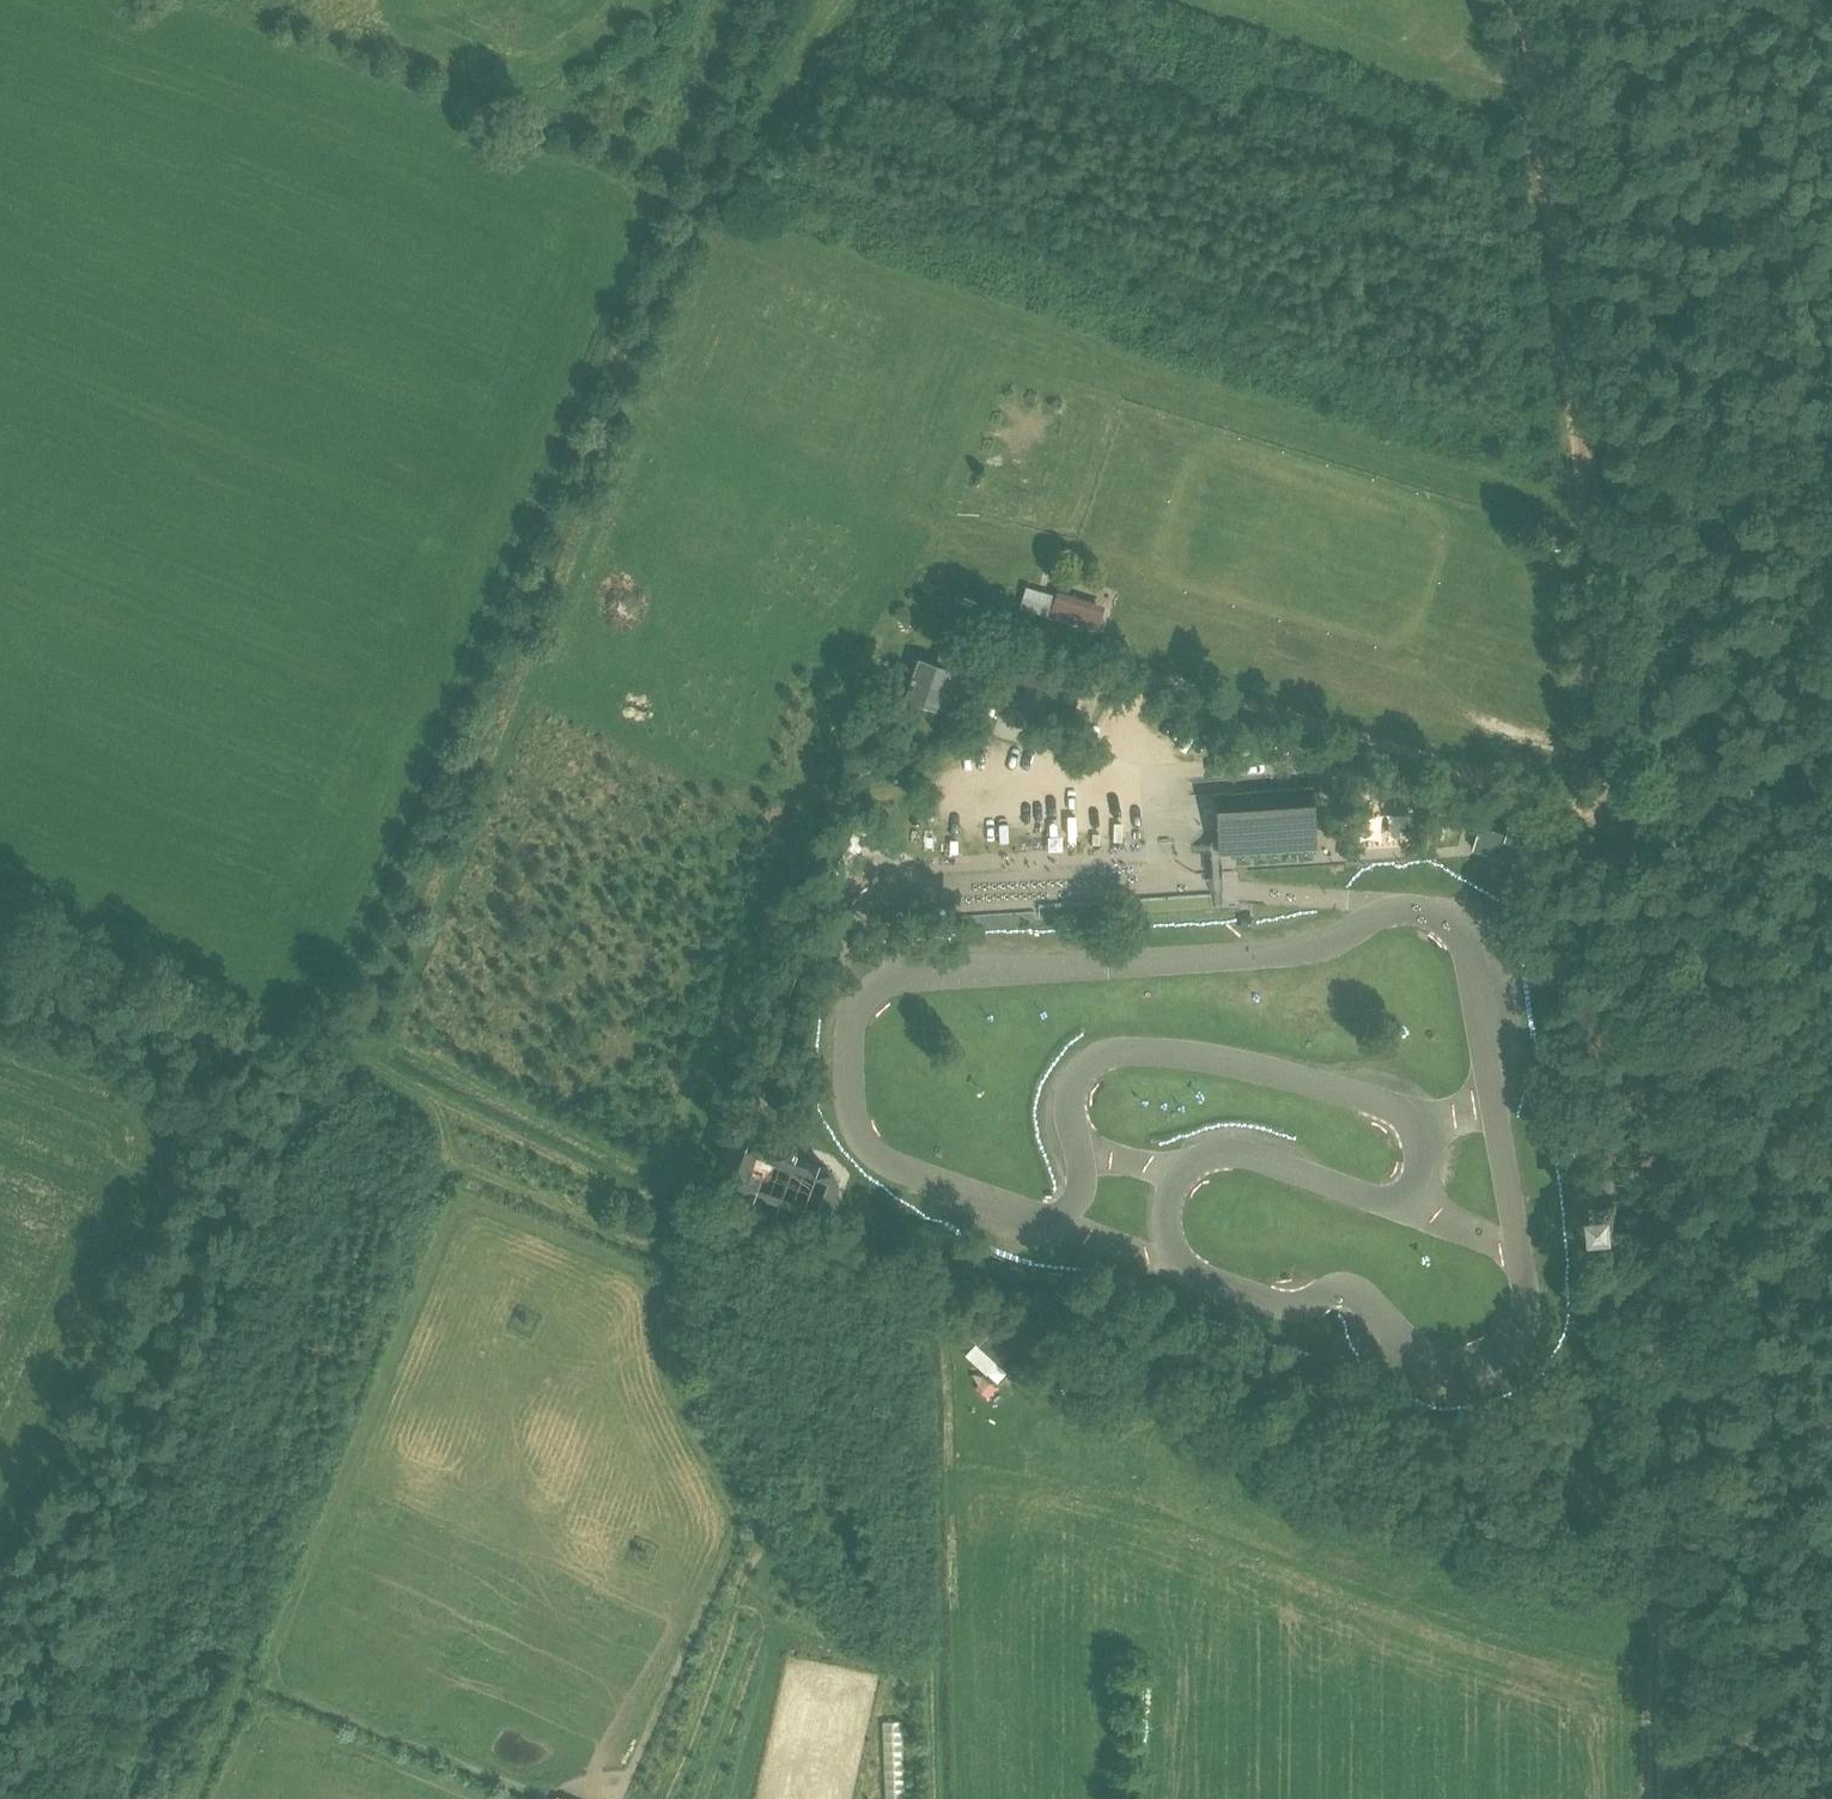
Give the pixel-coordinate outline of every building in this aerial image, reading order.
[(1007,591),(998,589),(994,609),(1003,611),(1007,591)] [(1050,590),(1045,609),(1092,621),(1097,603),(1051,590),(1050,590)] [(1129,644),(1106,637),(1102,648),(1126,655),(1129,644)] [(918,656),(903,697),(941,711),(951,683),(964,688),(974,661),(941,649),(935,663),(918,656)] [(1080,688),(1011,667),(1000,703),(1069,723),(1080,688)] [(1013,715),(1011,738),(1025,740),(1028,716),(1013,715)] [(1212,792),(1215,839),(1310,833),(1307,785),(1212,792)] [(1510,860),(1545,870),(1556,821),(1517,810),(1510,833),(1483,825),(1475,849),(1510,860)] [(1605,855),(1593,845),(1586,853),(1598,864),(1605,855)] [(1040,905),(1041,918),(1212,907),(1211,894),(1040,905)] [(957,916),(958,927),(1035,922),(1034,910),(957,916)] [(691,1090),(705,1078),(696,1067),(682,1078),(691,1090)] [(644,1117),(647,1136),(663,1134),(660,1115),(644,1117)] [(1602,1198),(1602,1171),(1585,1171),(1586,1199),(1602,1198)] [(961,1327),(998,1365),(1026,1338),(989,1300),(961,1327)]
